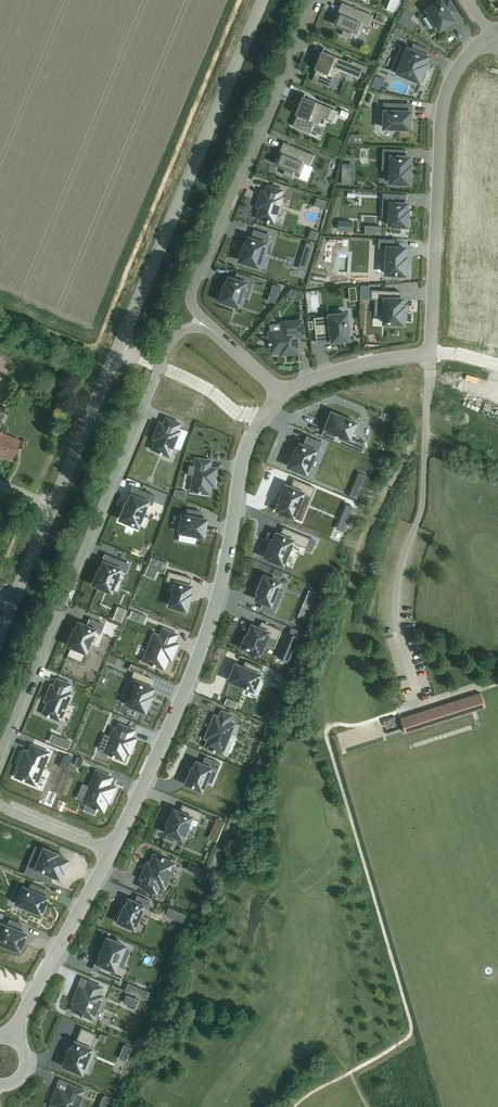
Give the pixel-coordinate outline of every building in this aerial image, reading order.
[(399,0),(390,0),(386,9),(393,12),(399,0)] [(427,10),(440,30),(449,24),(454,21),(453,20),(451,17),(450,15),(456,12),(448,0),(443,4),(442,2),(441,1),(427,10)] [(339,16),(335,25),(344,28),(341,35),(350,39),(353,32),(359,34),(363,24),(368,26),(373,15),(342,2),(339,9),(341,11),(339,16)] [(385,18),(377,15),(375,20),(383,23),(385,18)] [(401,46),(391,70),(419,82),(419,81),(420,81),(420,80),(422,81),(425,73),(423,72),(424,71),(423,71),(426,64),(425,63),(428,57),(425,56),(428,49),(414,43),(411,50),(401,46)] [(324,48),(322,51),(314,69),(316,70),(312,80),(329,87),(333,77),(337,79),(340,71),(359,79),(362,71),(365,73),(367,67),(352,60),(351,63),(323,51),(324,49),(324,48)] [(297,115),(293,126),(310,133),(314,122),(318,124),(321,117),(333,122),(338,111),(304,97),(305,94),(303,97),(303,96),(295,114),(297,115)] [(384,103),(384,112),(384,128),(410,129),(410,119),(410,112),(404,112),(404,104),(384,103)] [(281,156),(277,164),(286,168),(283,175),(292,178),(295,172),(300,174),(305,164),(310,166),(314,155),(283,142),(280,149),(283,150),(281,156)] [(383,149),(383,157),(391,157),(390,183),(409,184),(410,166),(409,166),(409,157),(405,157),(405,150),(383,149)] [(260,208),(257,217),(268,221),(267,222),(269,223),(269,221),(274,223),(282,198),(280,197),(282,191),(268,187),(266,193),(262,192),(257,207),(260,208)] [(383,194),(383,203),(390,204),(390,217),(389,225),(407,226),(408,217),(408,211),(407,211),(407,204),(405,204),(406,195),(383,194)] [(243,251),(240,261),(258,266),(265,244),(266,244),(269,235),(254,230),(251,239),(248,238),(246,245),(244,245),(242,251),(243,251)] [(379,239),(378,248),(387,248),(386,274),(405,275),(406,258),(404,258),(405,248),(394,248),(395,240),(379,239)] [(225,284),(220,300),(222,301),(222,303),(232,307),(233,305),(238,306),(245,284),(251,286),(254,278),(236,273),(234,279),(229,278),(226,285),(225,284)] [(372,291),(371,299),(385,299),(384,323),(392,323),(392,326),(400,326),(401,324),(403,324),(403,322),(403,323),(404,322),(403,322),(403,315),(404,315),(403,315),(404,307),(402,307),(402,299),(400,299),(400,292),(372,291)] [(329,317),(314,319),(316,338),(332,337),(332,342),(339,341),(349,340),(348,332),(350,332),(349,323),(347,324),(346,314),(329,316),(329,317)] [(271,342),(269,343),(269,344),(271,344),(272,352),(281,351),(281,355),(298,353),(296,337),(303,336),(301,321),(282,323),(282,331),(270,333),(271,342)] [(327,429),(324,437),(353,449),(362,452),(365,444),(356,441),(356,440),(350,438),(356,423),(350,421),(351,419),(343,415),(342,417),(332,413),(328,422),(325,429),(327,429)] [(153,449),(160,452),(160,454),(161,454),(162,453),(169,455),(179,431),(177,430),(179,424),(167,419),(164,425),(160,424),(154,438),(157,439),(153,449)] [(19,440),(1,433),(2,430),(0,430),(0,456),(11,460),(19,440)] [(295,450),(293,455),(293,456),(289,466),(306,474),(315,452),(317,453),(322,442),(307,436),(303,446),(299,444),(297,450),(296,451),(295,450)] [(189,465),(188,474),(194,475),(192,491),(199,492),(199,493),(200,494),(201,492),(209,493),(210,484),(213,485),(216,469),(209,468),(210,461),(197,459),(196,466),(189,465)] [(280,503),(277,511),(293,517),(303,494),(311,497),(315,488),(294,479),(291,488),(286,485),(281,496),(281,495),(280,496),(281,497),(280,500),(279,500),(279,501),(279,502),(280,503)] [(148,503),(152,504),(155,496),(139,489),(135,497),(132,495),(128,503),(127,502),(120,519),(128,522),(127,524),(135,528),(136,526),(138,526),(148,503)] [(37,493),(34,507),(40,509),(43,494),(37,493)] [(183,515),(178,541),(195,544),(197,535),(203,537),(205,527),(207,520),(201,519),(200,519),(201,512),(188,509),(187,516),(183,515)] [(277,533),(274,540),(273,541),(272,541),(270,547),(265,558),(283,565),(292,542),(312,550),(316,541),(283,528),(280,535),(279,535),(277,533)] [(126,572),(129,564),(115,558),(112,565),(104,562),(101,569),(100,569),(93,584),(111,592),(120,570),(126,572)] [(167,564),(152,558),(149,567),(163,573),(167,564)] [(189,601),(191,594),(189,594),(191,587),(189,586),(191,578),(169,572),(166,581),(176,584),(170,606),(186,611),(186,609),(187,609),(189,601)] [(259,592),(256,599),(264,602),(261,609),(274,614),(277,607),(271,604),(280,582),(264,576),(258,592),(259,592)] [(90,619),(87,626),(79,623),(76,630),(75,629),(68,645),(86,652),(95,630),(101,633),(104,625),(90,619)] [(246,637),(241,648),(244,649),(243,651),(251,654),(252,652),(259,655),(267,637),(277,641),(281,630),(262,622),(259,628),(252,626),(247,637),(246,637)] [(155,667),(155,665),(164,669),(168,658),(171,660),(178,644),(173,642),(177,635),(164,630),(161,637),(154,634),(144,660),(154,665),(153,666),(155,667)] [(230,679),(230,681),(254,691),(263,669),(246,662),(244,668),(236,665),(233,672),(230,679)] [(137,682),(128,704),(145,712),(149,701),(150,702),(152,696),(150,695),(153,688),(150,687),(153,680),(135,672),(131,680),(137,682)] [(49,717),(50,716),(60,720),(70,694),(67,692),(70,685),(57,680),(54,687),(51,686),(45,700),(48,702),(44,713),(48,715),(47,717),(49,717)] [(427,726),(422,711),(400,718),(405,733),(427,726)] [(215,716),(206,738),(209,739),(206,747),(214,750),(213,752),(215,752),(215,751),(222,753),(228,756),(236,736),(230,733),(234,724),(228,722),(231,716),(222,712),(219,718),(215,716)] [(114,758),(114,756),(123,759),(126,752),(129,753),(135,739),(131,737),(134,731),(119,725),(116,731),(114,730),(105,752),(113,755),(112,757),(114,758)] [(24,781),(25,780),(35,784),(48,753),(32,746),(29,753),(24,751),(18,766),(20,767),(16,776),(23,779),(22,781),(24,781)] [(192,769),(186,784),(201,791),(211,769),(217,772),(220,763),(205,757),(202,765),(197,762),(194,769),(192,769)] [(97,771),(84,803),(86,804),(84,810),(95,815),(96,810),(98,811),(98,809),(103,811),(107,802),(109,802),(115,788),(108,785),(112,778),(97,771)] [(168,826),(165,833),(182,840),(187,828),(195,831),(199,821),(202,813),(183,805),(180,812),(174,810),(169,820),(167,825),(168,826)] [(36,846),(31,857),(39,861),(36,868),(39,869),(35,877),(50,883),(52,878),(53,875),(59,878),(62,871),(63,872),(64,870),(65,870),(65,869),(67,863),(68,863),(68,862),(67,862),(68,860),(56,855),(57,854),(56,853),(55,852),(55,853),(51,851),(50,850),(50,851),(46,850),(46,849),(45,849),(44,849),(44,850),(41,849),(36,846)] [(144,879),(141,887),(156,893),(159,885),(164,888),(174,864),(163,859),(164,858),(162,857),(162,858),(154,855),(150,865),(147,864),(141,878),(144,879)] [(23,888),(17,903),(41,913),(47,898),(41,895),(44,889),(31,884),(29,890),(23,888)] [(119,920),(118,922),(120,923),(120,925),(128,928),(128,926),(134,928),(143,907),(147,908),(150,901),(137,896),(135,902),(129,900),(126,907),(125,906),(122,914),(121,913),(121,914),(121,916),(120,916),(120,917),(119,919),(118,920),(119,920)] [(0,929),(0,943),(19,951),(26,934),(20,932),(23,925),(10,920),(8,926),(2,924),(0,929)] [(101,965),(97,972),(120,981),(125,968),(117,965),(125,946),(107,939),(100,955),(102,956),(98,964),(101,965)] [(76,1003),(73,1010),(81,1014),(80,1015),(82,1016),(83,1015),(93,1019),(102,997),(98,995),(101,988),(88,982),(85,990),(79,987),(73,1002),(76,1003)] [(69,1054),(64,1066),(81,1074),(92,1049),(90,1048),(96,1034),(82,1028),(76,1043),(75,1042),(72,1049),(71,1049),(69,1054)] [(107,1036),(101,1034),(98,1040),(104,1042),(107,1036)] [(53,1106),(77,1106),(84,1091),(69,1085),(66,1092),(58,1089),(51,1104),(54,1106),(53,1106)]
